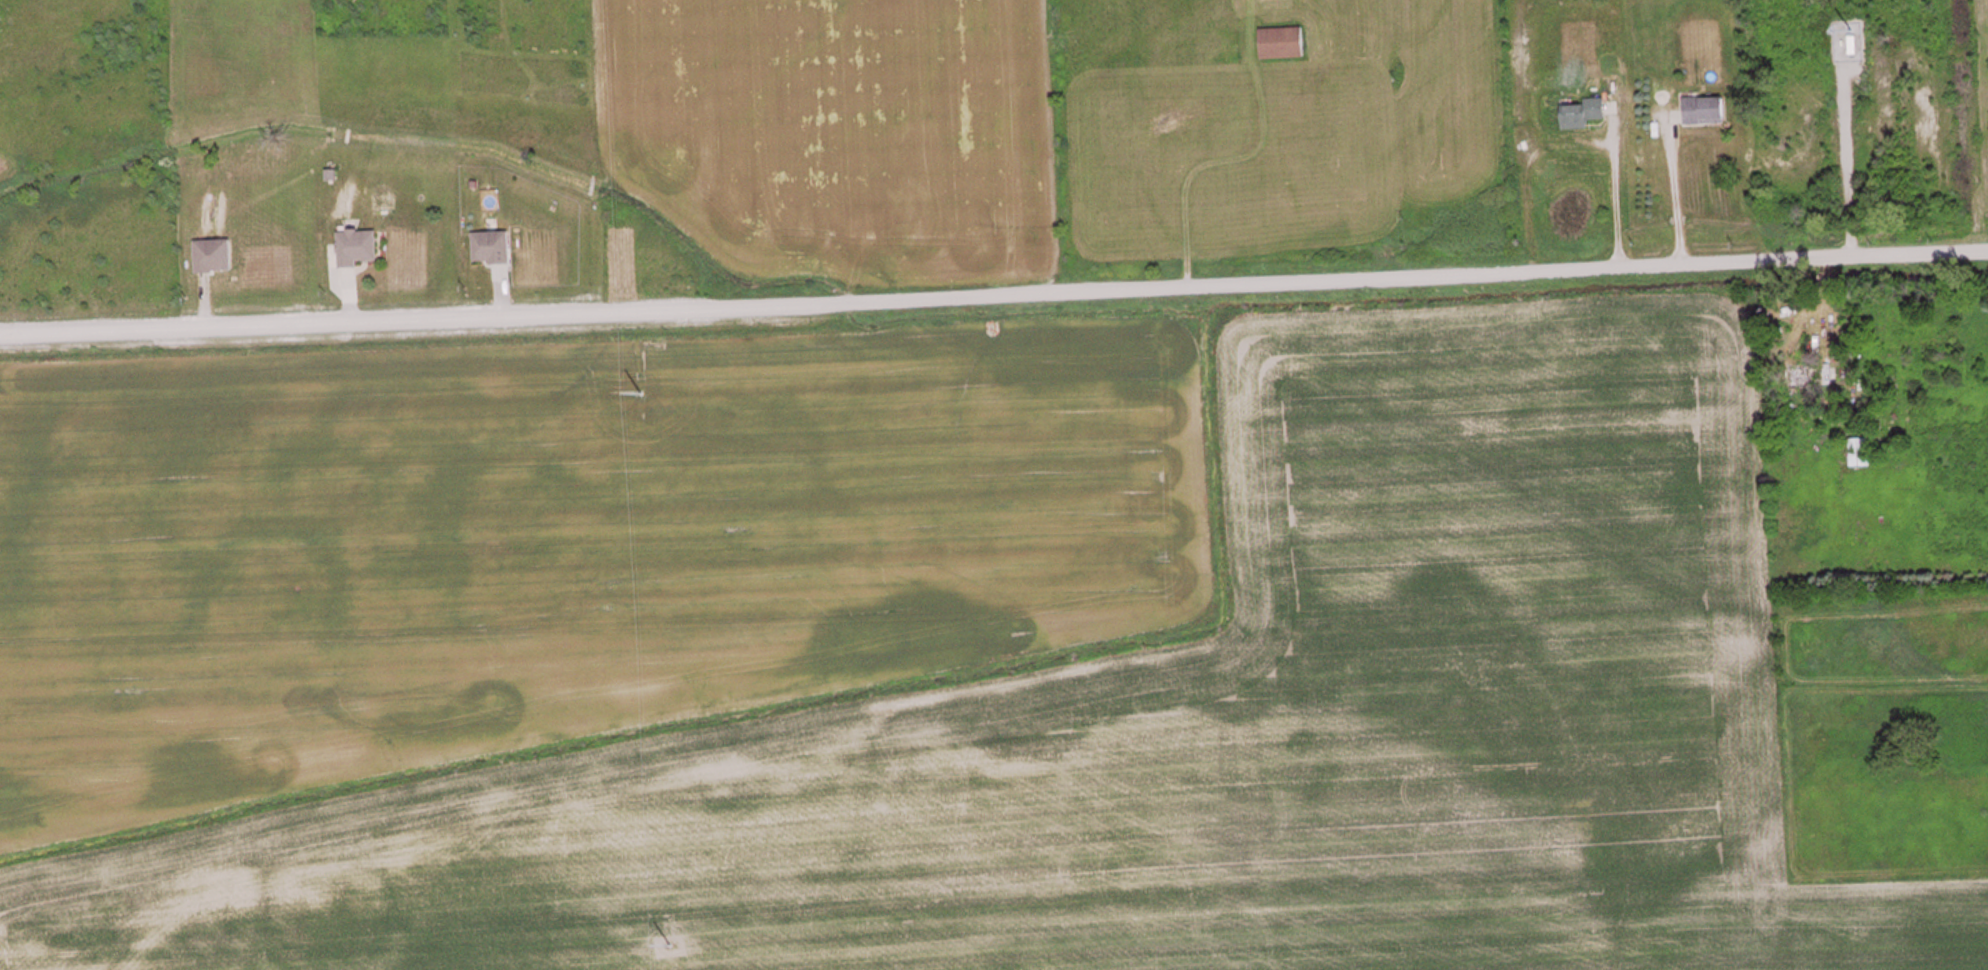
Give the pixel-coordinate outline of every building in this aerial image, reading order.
[(1261,31),(1262,61),(1307,60),(1306,29),(1261,31)] [(1851,37),(1851,62),(1863,62),(1863,37),(1851,37)] [(1730,99),(1688,99),(1688,125),(1730,125),(1730,99)] [(1564,131),(1592,131),(1592,121),(1609,121),(1609,100),(1563,101),(1564,131)] [(382,234),(343,234),(343,270),(362,270),(362,264),(382,264),(382,234)] [(514,267),(514,234),(477,234),(477,267),(514,267)] [(199,243),(199,275),(236,275),(236,243),(199,243)] [(1791,388),(1839,388),(1839,366),(1790,367),(1791,388)] [(1852,469),(1874,468),(1873,440),(1852,440),(1852,469)]
